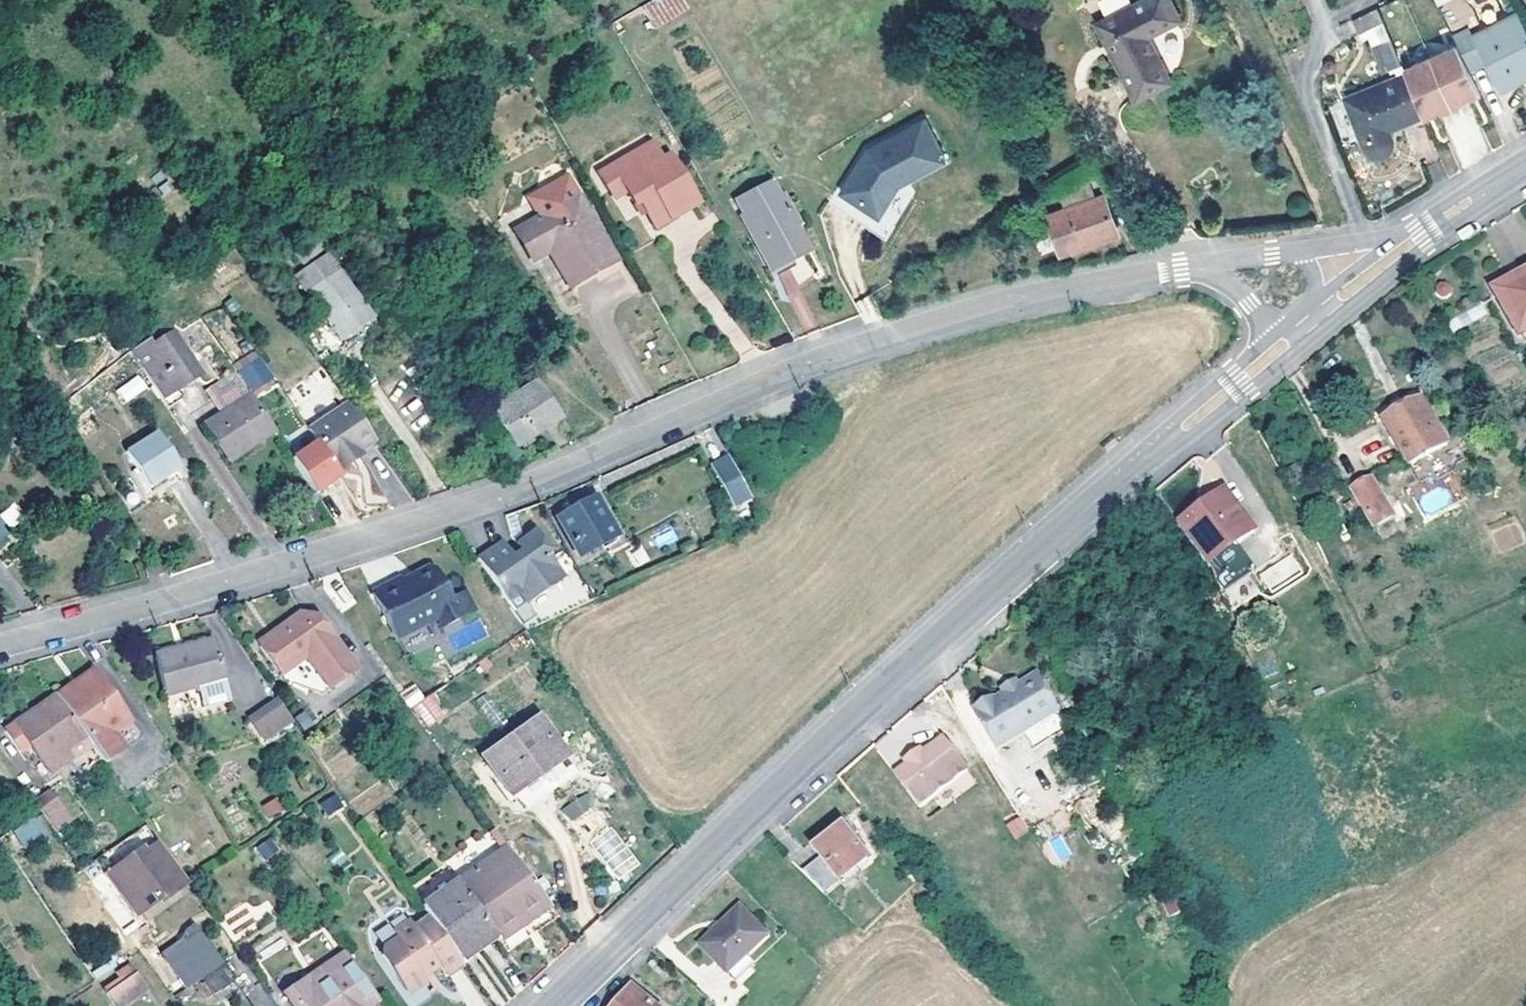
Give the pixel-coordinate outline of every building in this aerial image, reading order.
[(676,0),(648,0),(638,7),(634,9),(647,29),(681,8),(676,0)] [(1137,98),(1170,82),(1148,37),(1182,20),(1171,0),(1149,0),(1100,24),(1137,98)] [(1515,6),(1470,27),(1474,35),(1519,13),(1515,6)] [(1379,9),(1355,21),(1361,34),(1386,22),(1379,9)] [(1519,13),(1474,35),(1487,62),(1500,89),(1525,76),(1525,28),(1519,13)] [(1470,27),(1454,35),(1458,45),(1471,70),(1487,62),(1474,35),(1470,27)] [(1403,66),(1392,38),(1378,43),(1390,71),(1403,66)] [(1432,56),(1405,68),(1408,76),(1424,116),(1426,120),(1438,115),(1436,111),(1453,103),(1469,95),(1471,99),(1482,94),(1471,70),(1458,45),(1432,56)] [(1394,144),(1389,130),(1424,116),(1408,76),(1363,95),(1387,155),(1391,150),(1394,144)] [(1387,155),(1363,95),(1348,100),(1370,152),(1378,157),(1387,155)] [(836,162),(856,210),(949,172),(929,124),(836,162)] [(649,147),(640,152),(679,210),(693,201),(667,158),(659,163),(649,147)] [(640,152),(629,159),(671,221),(676,218),(673,213),(679,210),(640,152)] [(629,159),(610,170),(620,186),(626,195),(635,209),(640,206),(655,230),(671,221),(629,159)] [(610,170),(599,177),(609,193),(620,186),(610,170)] [(808,248),(772,184),(736,205),(771,268),(808,248)] [(626,195),(620,186),(609,193),(614,201),(626,195)] [(617,262),(576,195),(515,233),(529,257),(551,244),(556,251),(551,254),(569,283),(598,265),(601,271),(617,262)] [(1119,234),(1106,196),(1049,215),(1062,251),(1119,234)] [(696,206),(693,201),(679,210),(682,214),(696,206)] [(682,214),(679,210),(673,213),(676,218),(682,214)] [(322,247),(312,235),(301,242),(310,255),(322,247)] [(551,244),(529,257),(534,264),(551,254),(556,251),(551,244)] [(372,319),(328,257),(296,278),(320,311),(295,328),(320,363),(345,346),(341,340),(372,319)] [(777,274),(787,293),(817,277),(806,258),(777,274)] [(598,265),(569,283),(573,288),(601,271),(598,265)] [(1498,293),(1500,297),(1521,334),(1525,331),(1525,277),(1498,293)] [(1483,306),(1448,325),(1453,334),(1487,314),(1483,306)] [(341,340),(345,346),(377,326),(372,319),(341,340)] [(154,346),(149,340),(131,352),(143,370),(168,409),(182,401),(182,394),(180,390),(202,376),(177,333),(154,346)] [(143,370),(131,352),(60,403),(71,419),(143,370)] [(251,388),(269,377),(259,361),(241,374),(251,388)] [(122,405),(147,389),(139,375),(113,391),(122,405)] [(564,415),(540,379),(495,410),(519,445),(564,415)] [(273,434),(249,397),(205,425),(229,461),(273,434)] [(370,436),(343,397),(304,425),(332,466),(351,453),(348,450),(370,436)] [(1446,446),(1419,400),(1385,420),(1412,465),(1446,446)] [(179,470),(153,431),(125,448),(149,488),(179,470)] [(733,506),(750,496),(729,459),(710,468),(733,506)] [(1370,480),(1353,489),(1354,490),(1376,527),(1394,518),(1381,498),(1370,480)] [(1225,492),(1179,526),(1207,564),(1236,542),(1239,546),(1254,532),(1225,492)] [(617,536),(596,497),(559,518),(580,556),(617,536)] [(15,503),(0,513),(11,528),(25,518),(15,503)] [(1376,527),(1384,539),(1400,530),(1394,518),(1376,527)] [(544,548),(531,532),(513,544),(518,551),(510,556),(505,549),(499,541),(474,558),(504,601),(516,592),(523,601),(558,576),(540,551),(544,548)] [(505,549),(510,556),(518,551),(513,544),(505,549)] [(1293,579),(1283,560),(1265,569),(1275,588),(1293,579)] [(398,578),(371,591),(394,639),(434,619),(439,628),(463,617),(456,602),(450,600),(447,599),(433,570),(426,567),(412,574),(415,579),(402,586),(399,581),(398,578)] [(412,574),(399,581),(402,586),(415,579),(412,574)] [(463,593),(450,600),(456,602),(463,617),(472,612),(463,593)] [(298,607),(279,621),(280,624),(302,655),(324,687),(348,669),(324,635),(327,627),(316,613),(306,619),(298,607)] [(316,613),(298,607),(306,619),(316,613)] [(279,671),(302,655),(280,624),(258,640),(279,671)] [(354,665),(327,627),(324,635),(348,669),(354,665)] [(226,688),(213,643),(155,658),(164,694),(183,689),(196,695),(226,688)] [(324,687),(302,655),(279,671),(284,678),(317,692),(324,687)] [(100,760),(103,764),(130,744),(110,717),(121,710),(93,670),(55,697),(84,738),(90,746),(100,760)] [(1055,715),(1034,677),(973,711),(994,748),(1022,733),(1055,715)] [(416,684),(400,693),(407,707),(424,698),(416,684)] [(196,695),(183,689),(189,706),(200,704),(202,711),(230,704),(226,688),(196,695)] [(432,693),(412,707),(427,727),(446,714),(432,693)] [(474,702),(496,734),(509,724),(487,694),(474,702)] [(277,696),(248,715),(262,736),(291,716),(277,696)] [(55,697),(40,708),(68,748),(84,738),(55,697)] [(40,708),(15,726),(43,767),(68,748),(40,708)] [(110,717),(130,744),(140,738),(121,710),(110,717)] [(1063,729),(1055,715),(1022,733),(1030,747),(1063,729)] [(562,757),(537,722),(486,759),(510,794),(562,757)] [(905,764),(893,773),(917,805),(964,769),(941,737),(920,753),(905,764)] [(68,748),(74,756),(90,746),(84,738),(68,748)] [(74,756),(85,772),(100,760),(90,746),(74,756)] [(74,756),(68,748),(43,767),(49,775),(68,761),(74,756)] [(902,760),(905,764),(920,753),(917,748),(902,760)] [(74,756),(68,761),(79,776),(85,772),(74,756)] [(335,791),(319,803),(329,816),(345,804),(335,791)] [(589,791),(560,807),(569,821),(597,805),(589,791)] [(51,793),(36,804),(50,825),(66,814),(51,793)] [(261,805),(268,819),(284,811),(277,797),(261,805)] [(38,814),(13,830),(25,850),(50,834),(38,814)] [(70,819),(66,814),(50,825),(54,831),(70,819)] [(1005,824),(1015,839),(1029,829),(1019,814),(1005,824)] [(609,825),(588,842),(620,880),(640,862),(609,825)] [(842,827),(815,850),(822,860),(805,875),(825,894),(842,881),(858,868),(868,859),(842,827)] [(270,836),(255,847),(265,861),(280,850),(270,836)] [(183,885),(156,848),(143,857),(140,853),(109,875),(133,908),(139,904),(142,908),(157,897),(166,891),(169,895),(183,885)] [(546,901),(508,848),(492,859),(529,912),(546,901)] [(495,936),(529,912),(492,859),(458,882),(495,936)] [(495,936),(458,882),(423,906),(431,918),(460,959),(495,936)] [(169,895),(166,891),(157,897),(160,901),(169,895)] [(139,904),(133,908),(136,913),(142,908),(139,904)] [(765,939),(739,911),(701,946),(726,975),(765,939)] [(460,959),(431,918),(414,929),(410,922),(395,932),(400,939),(383,949),(382,956),(408,993),(429,978),(426,973),(438,965),(446,976),(463,964),(460,959)] [(234,979),(200,932),(164,957),(187,988),(202,978),(213,994),(234,979)] [(344,952),(306,977),(313,985),(295,996),(293,1005),(354,1005),(357,1004),(359,1005),(368,1005),(377,1000),(344,952)] [(115,976),(120,983),(133,973),(128,966),(115,976)] [(120,983),(113,987),(125,1004),(145,989),(133,973),(120,983)] [(291,1005),(293,1005),(295,996),(313,985),(306,977),(281,994),(291,1005)] [(632,987),(617,1005),(654,1005),(632,987)]
